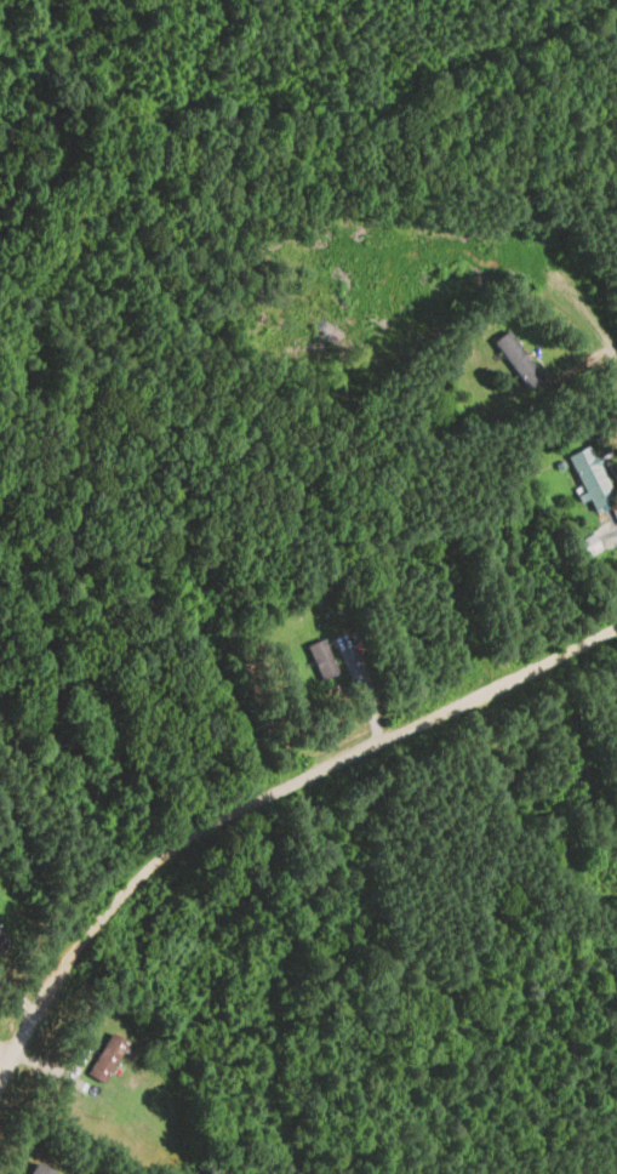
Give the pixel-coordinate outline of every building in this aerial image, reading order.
[(530,390),(545,378),(510,331),(495,342),(530,390)] [(594,509),(616,500),(594,445),(571,455),(594,509)] [(585,560),(604,550),(594,533),(576,544),(585,560)] [(325,680),(341,672),(324,638),(308,646),(325,680)] [(0,933),(0,953),(10,943),(0,933)] [(129,1043),(112,1033),(88,1074),(105,1085),(129,1043)] [(35,1163),(30,1173),(51,1173),(53,1171),(35,1163)]
